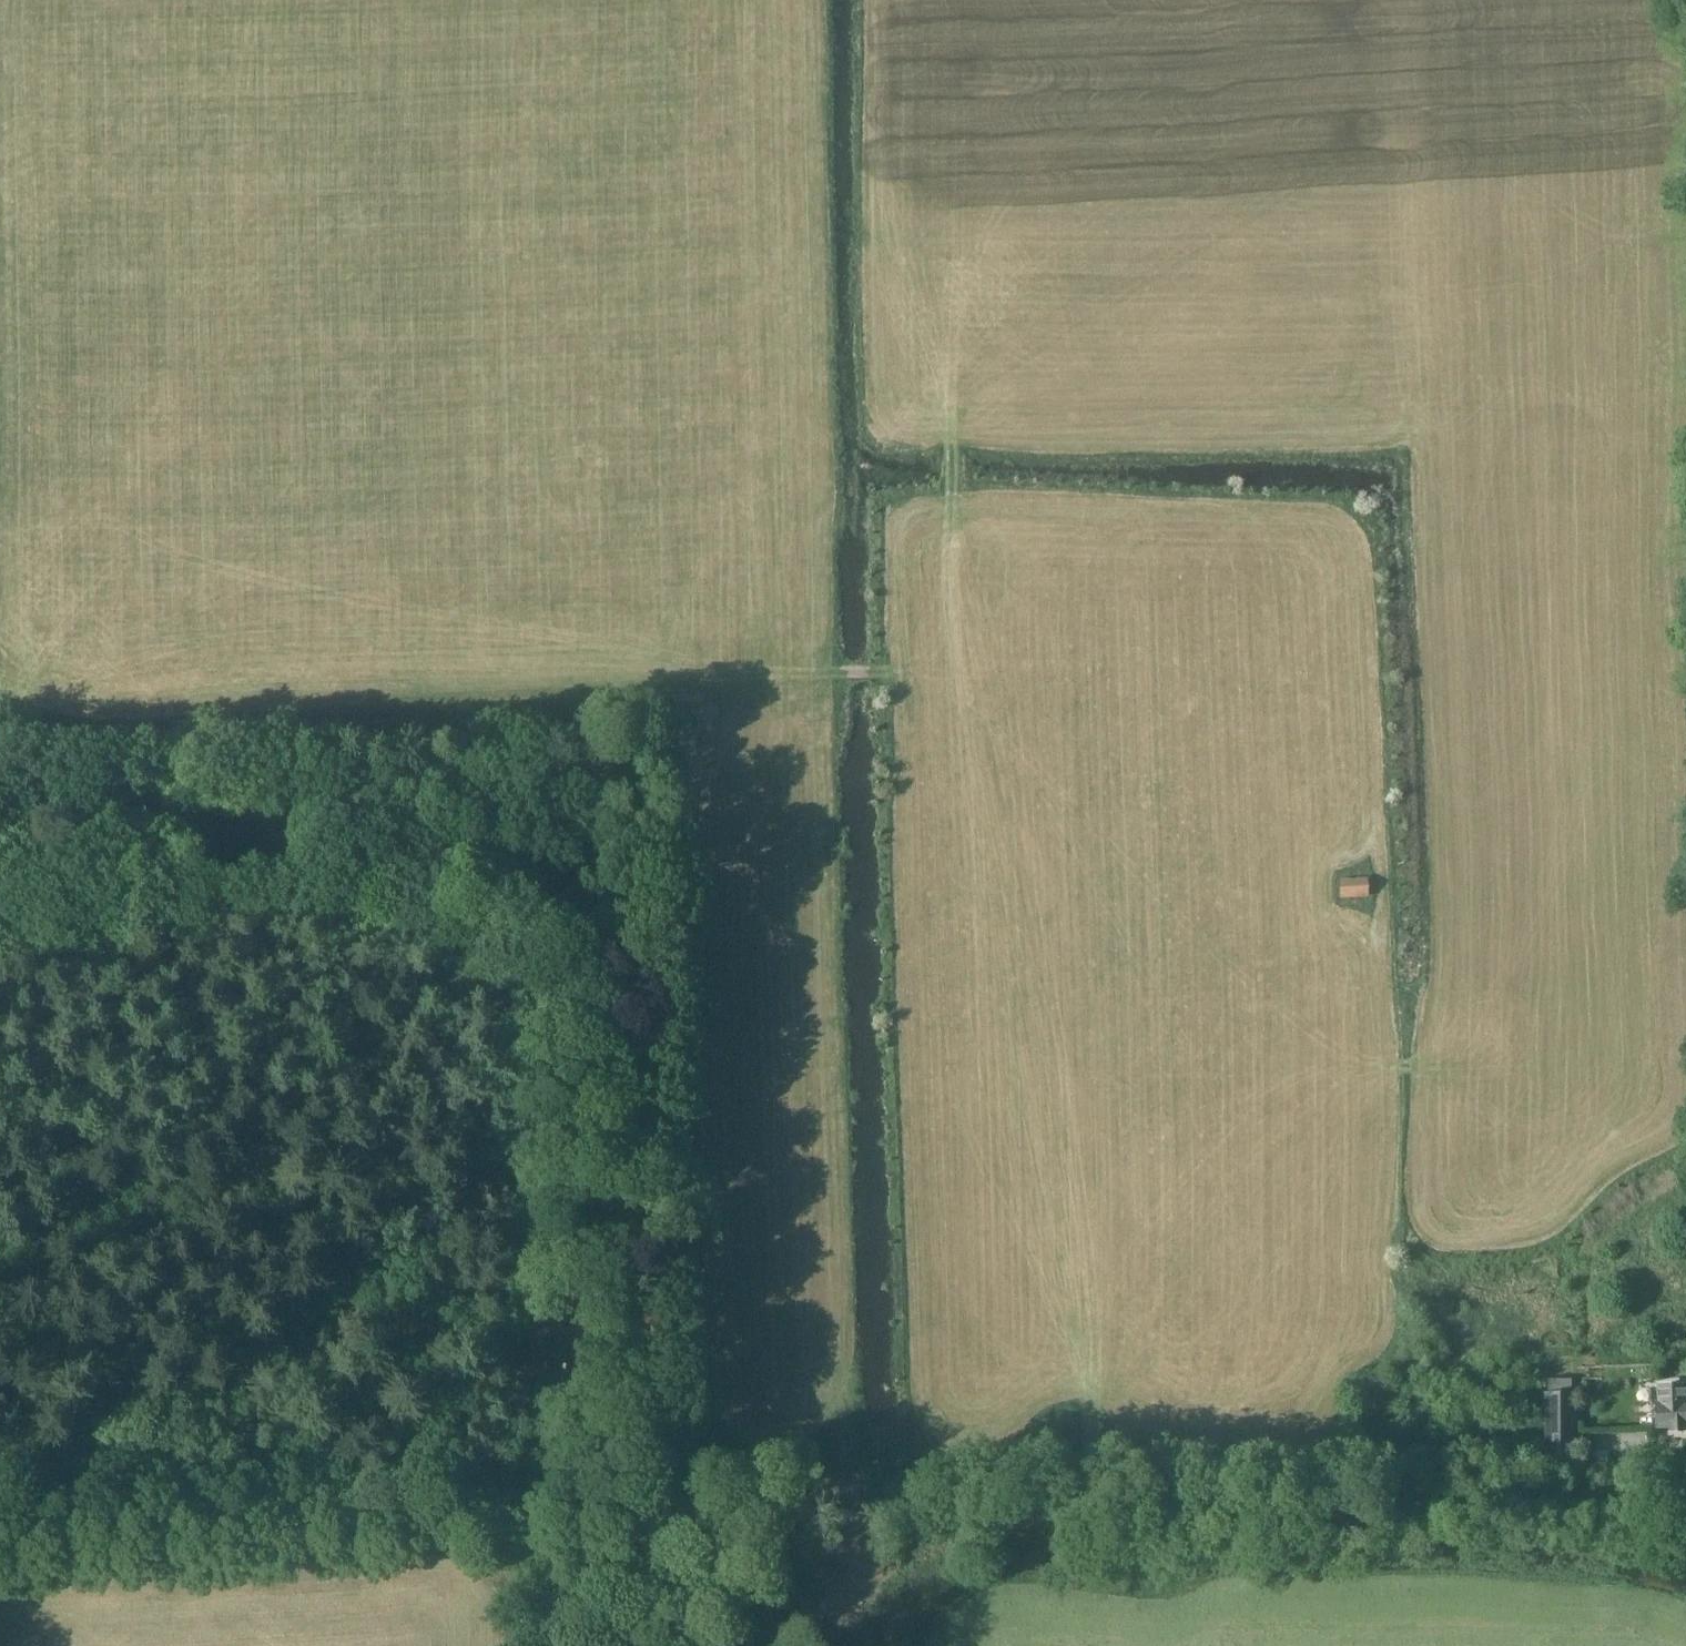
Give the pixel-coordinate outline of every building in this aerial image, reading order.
[(1341,896),(1371,895),(1370,876),(1340,877),(1341,896)] [(1685,1427),(1685,1389),(1661,1390),(1662,1427),(1676,1427),(1676,1430),(1685,1430),(1685,1427)] [(1551,1457),(1575,1456),(1574,1429),(1574,1396),(1550,1396),(1550,1430),(1551,1457)]
